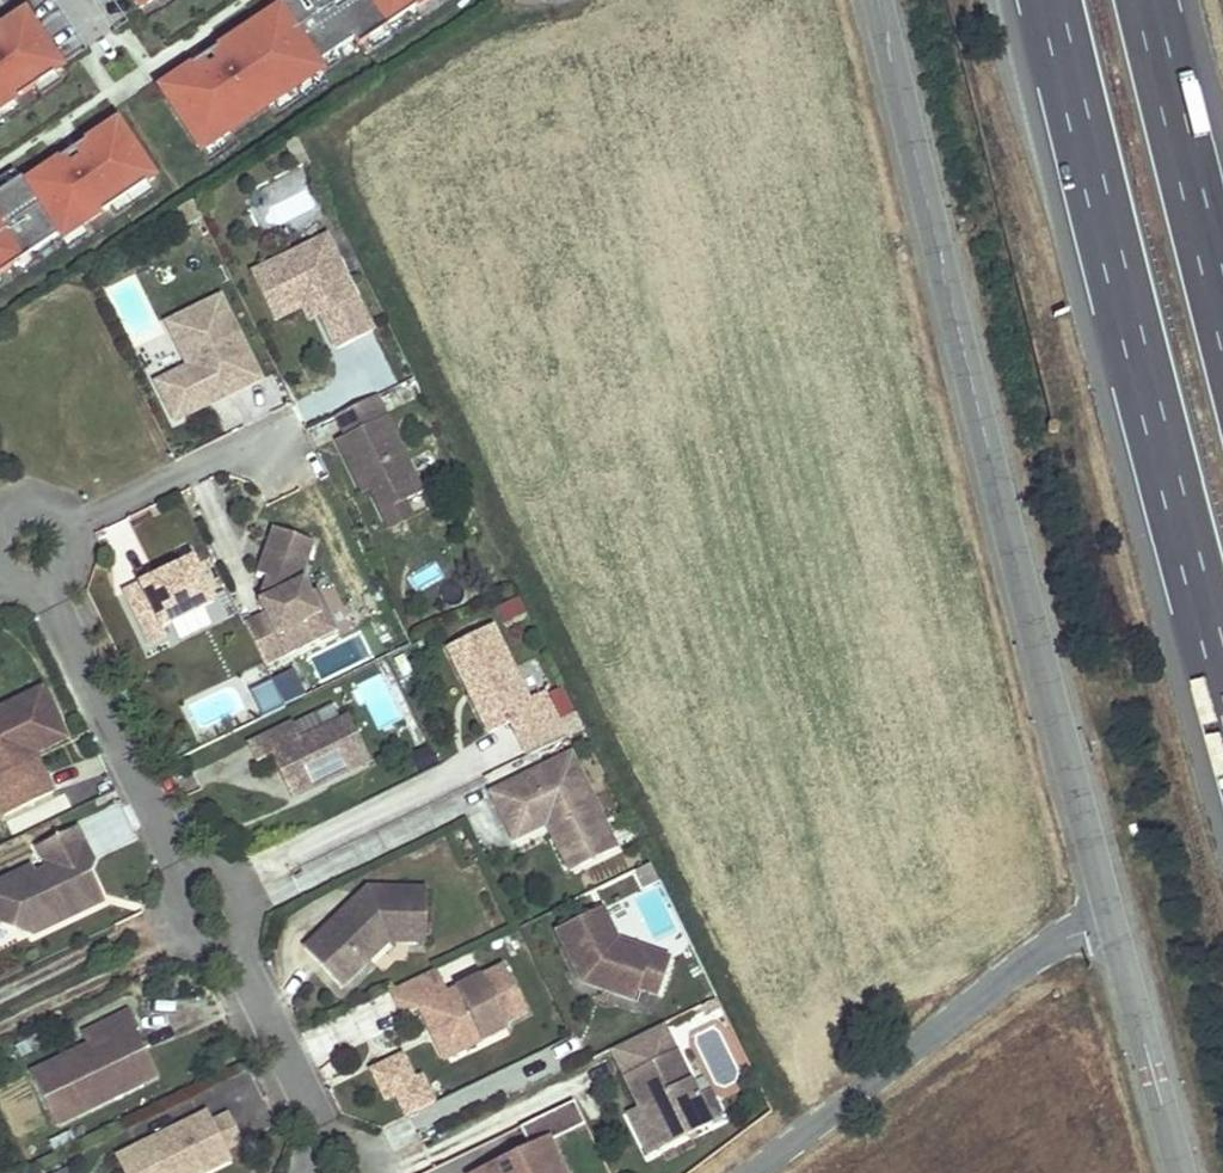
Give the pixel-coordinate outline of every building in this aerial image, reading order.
[(140,9),(153,0),(133,0),(140,9)] [(158,89),(201,152),(222,138),(230,133),(225,126),(244,113),(262,102),(266,108),(322,71),(318,64),(335,52),(354,39),(359,46),(366,41),(408,13),(428,0),(291,0),(158,89)] [(24,12),(0,28),(0,110),(14,101),(34,87),(55,73),(62,68),(24,12)] [(414,23),(408,13),(366,41),(373,51),(414,23)] [(339,59),(335,52),(318,64),(322,71),(339,59)] [(62,82),(55,73),(34,87),(40,97),(62,82)] [(321,86),(315,76),(273,104),(279,114),(321,86)] [(14,101),(0,110),(0,124),(20,110),(14,101)] [(244,113),(249,120),(266,108),(262,102),(244,113)] [(11,268),(32,254),(58,236),(61,241),(79,229),(109,209),(147,183),(154,178),(116,122),(23,185),(20,180),(0,193),(0,275),(11,268)] [(201,152),(207,162),(228,148),(222,138),(201,152)] [(300,144),(289,149),(295,163),(306,158),(300,144)] [(109,209),(115,219),(153,193),(147,183),(109,209)] [(61,241),(67,251),(86,238),(79,229),(61,241)] [(326,239),(251,275),(274,322),(303,308),(313,303),(321,317),(337,351),(372,334),(326,239)] [(11,268),(17,277),(38,263),(32,254),(11,268)] [(220,297),(166,323),(188,367),(156,383),(175,422),(216,402),(213,395),(220,391),(224,398),(261,380),(220,297)] [(313,303),(303,308),(310,323),(321,317),(313,303)] [(216,402),(224,398),(220,391),(213,395),(216,402)] [(375,397),(336,417),(346,437),(337,441),(355,479),(363,475),(370,490),(381,513),(422,493),(375,397)] [(363,475),(355,479),(363,494),(370,490),(363,475)] [(310,594),(303,580),(300,581),(314,544),(273,529),(256,574),(266,578),(272,580),(265,598),(258,601),(264,614),(244,624),(265,667),(314,643),(304,623),(320,615),(310,594)] [(192,560),(122,594),(148,646),(166,636),(162,628),(214,602),(192,560)] [(272,580),(266,578),(258,601),(265,598),(272,580)] [(337,632),(317,591),(310,594),(320,615),(304,623),(314,643),(337,632)] [(516,597),(493,608),(501,625),(525,613),(516,597)] [(488,629),(444,650),(465,693),(470,691),(473,697),(468,699),(485,736),(507,725),(516,742),(554,724),(540,695),(524,702),(488,629)] [(269,670),(245,677),(256,716),(280,709),(269,670)] [(4,817),(53,793),(43,773),(36,777),(23,749),(61,731),(41,689),(0,709),(0,809),(4,817)] [(470,691),(465,693),(468,699),(473,697),(470,691)] [(292,724),(247,746),(256,764),(270,757),(289,795),(322,779),(324,784),(370,762),(348,717),(301,741),(292,724)] [(562,740),(554,724),(516,742),(524,758),(562,740)] [(65,738),(61,731),(23,749),(36,777),(43,773),(33,753),(65,738)] [(571,755),(493,793),(515,839),(547,824),(557,819),(580,867),(617,849),(571,755)] [(557,819),(547,824),(571,871),(580,867),(557,819)] [(104,902),(87,864),(92,862),(76,829),(36,848),(47,869),(33,876),(30,870),(0,885),(0,924),(34,936),(39,922),(59,911),(64,922),(104,902)] [(366,888),(303,950),(325,973),(347,951),(362,967),(387,942),(425,943),(426,890),(366,888)] [(601,908),(556,930),(574,968),(584,964),(586,969),(581,982),(619,995),(626,973),(641,978),(638,989),(658,996),(670,960),(617,942),(601,908)] [(39,922),(34,936),(64,922),(59,911),(39,922)] [(347,951),(325,973),(339,988),(362,967),(347,951)] [(584,964),(574,968),(581,982),(586,969),(584,964)] [(435,969),(390,991),(403,1017),(419,1010),(429,1005),(453,1056),(506,1030),(503,1024),(525,1013),(503,967),(448,994),(435,969)] [(641,978),(626,973),(619,995),(634,1000),(638,989),(641,978)] [(429,1005),(419,1010),(444,1061),(453,1056),(429,1005)] [(72,1054),(31,1075),(56,1127),(145,1084),(123,1039),(136,1032),(139,1031),(130,1012),(82,1035),(88,1047),(92,1056),(77,1064),(72,1054)] [(647,1155),(711,1127),(667,1024),(603,1051),(647,1155)] [(136,1032),(123,1039),(145,1084),(158,1077),(136,1032)] [(88,1047),(72,1054),(77,1064),(92,1056),(88,1047)] [(366,1068),(380,1104),(393,1099),(401,1118),(430,1106),(408,1052),(366,1068)] [(520,1128),(531,1151),(520,1156),(523,1162),(511,1168),(507,1162),(483,1172),(563,1172),(548,1142),(585,1125),(574,1102),(520,1128)] [(134,1149),(146,1172),(205,1172),(231,1161),(226,1151),(213,1124),(208,1114),(180,1127),(183,1134),(156,1147),(153,1140),(134,1149)] [(229,1116),(213,1124),(226,1151),(242,1143),(229,1116)] [(180,1127),(153,1140),(156,1147),(183,1134),(180,1127)] [(126,1172),(146,1172),(134,1149),(118,1157),(126,1172)] [(520,1156),(507,1162),(511,1168),(523,1162),(520,1156)]
